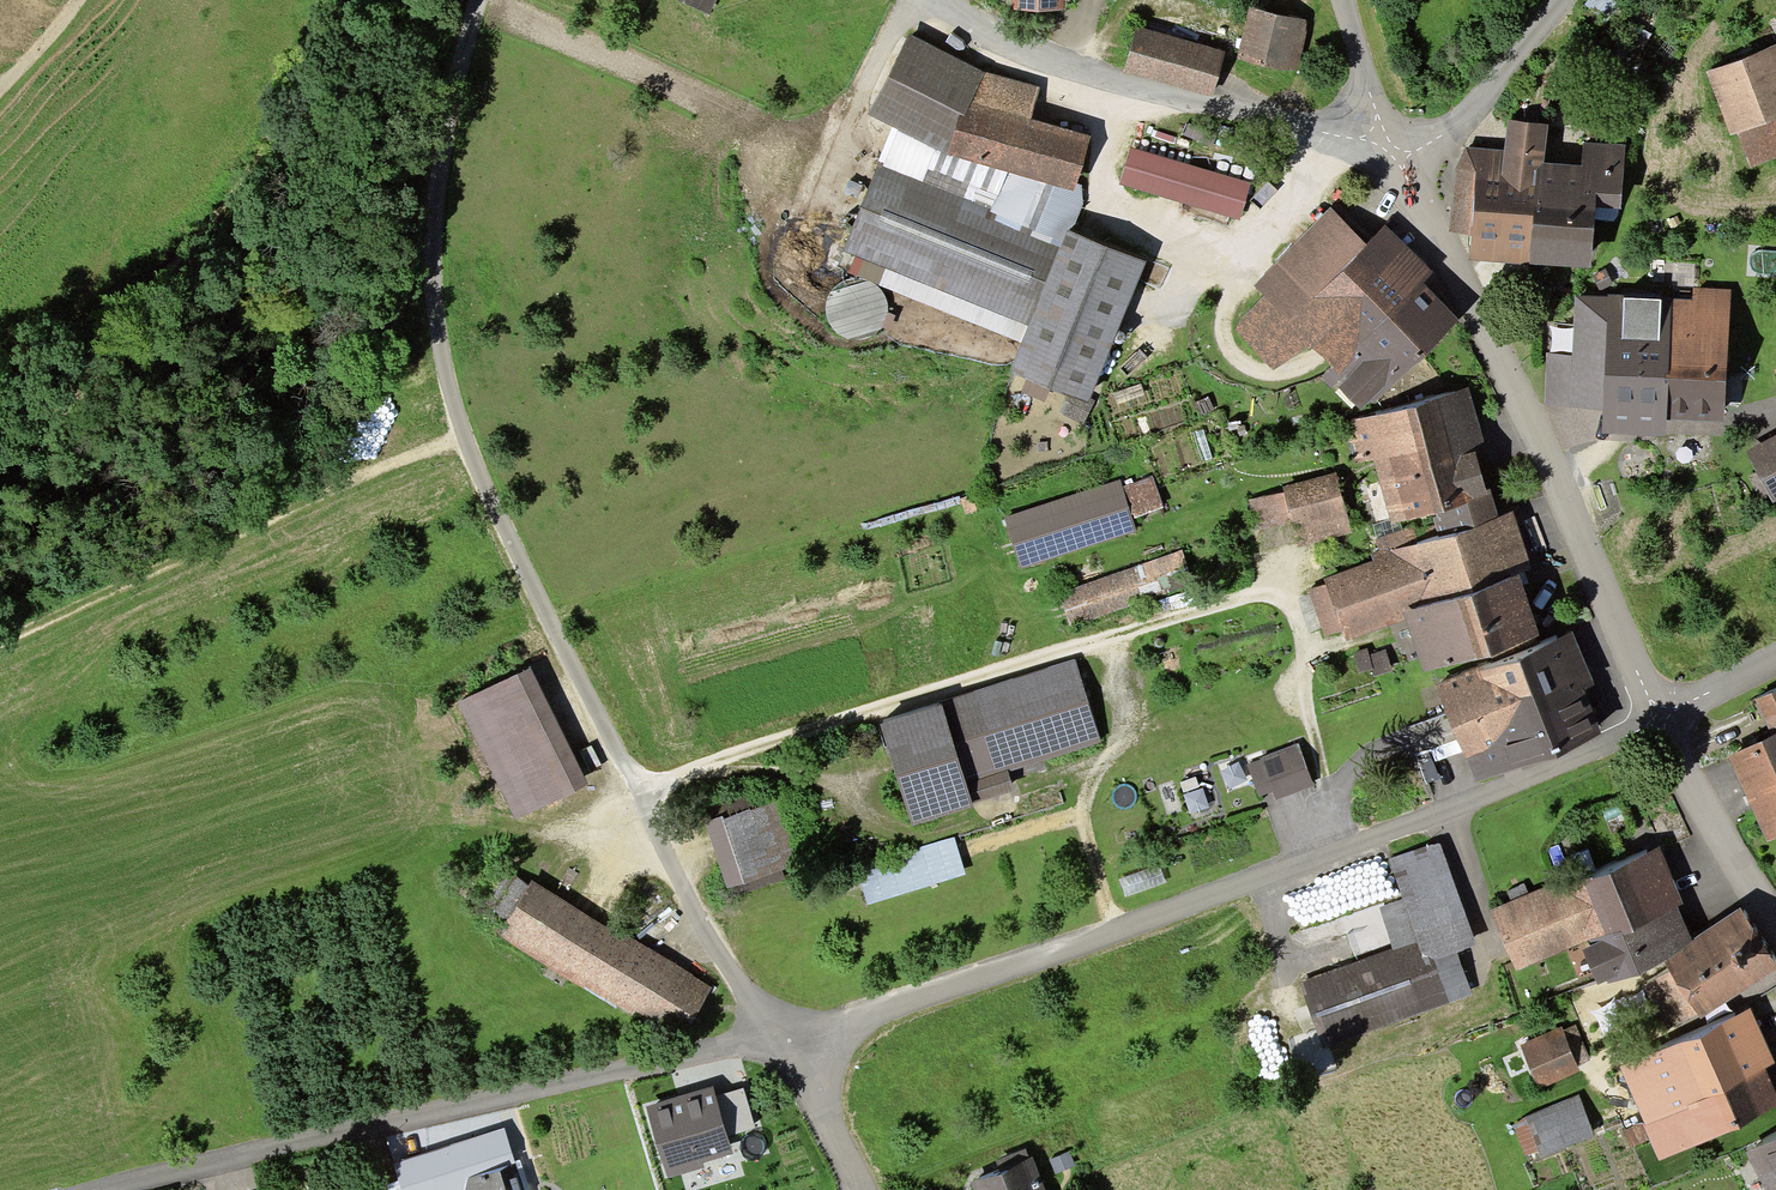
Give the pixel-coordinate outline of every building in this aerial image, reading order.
[(706,14),(712,0),(674,0),(706,14)] [(1250,6),(1237,58),(1296,73),(1309,21),(1250,6)] [(1225,51),(1136,27),(1124,72),(1212,97),(1225,51)] [(855,107),(909,133),(1057,180),(1072,134),(1010,114),(1019,84),(971,69),(891,31),(855,107)] [(1706,72),(1731,136),(1737,134),(1775,118),(1775,45),(1706,72)] [(1465,215),(1463,250),(1585,256),(1588,197),(1613,198),(1616,140),(1575,138),(1574,161),(1526,159),(1529,113),(1493,111),(1490,157),(1452,155),(1449,214),(1465,215)] [(1737,134),(1752,169),(1775,158),(1775,118),(1737,134)] [(909,133),(893,172),(1048,236),(1054,222),(1065,197),(1067,183),(1057,180),(909,133)] [(873,163),(839,244),(1015,317),(1048,236),(893,172),(873,163)] [(1294,322),(1368,394),(1438,323),(1393,279),(1408,263),(1369,225),(1354,241),(1323,210),(1253,282),(1262,291),(1232,321),(1264,352),(1294,322)] [(1054,222),(1048,236),(1015,317),(1001,349),(1074,379),(1128,252),(1054,222)] [(1678,301),(1571,294),(1567,354),(1539,352),(1536,397),(1712,408),(1720,293),(1678,290),(1678,301)] [(1469,389),(1344,424),(1355,465),(1374,460),(1392,526),(1432,515),(1493,498),(1490,489),(1486,490),(1473,445),(1484,442),(1469,389)] [(1752,451),(1774,494),(1775,493),(1775,439),(1752,451)] [(1352,533),(1335,471),(1282,485),(1285,492),(1293,524),(1300,547),(1352,533)] [(1143,479),(1114,488),(1121,512),(1150,504),(1143,479)] [(1112,483),(1002,516),(1015,558),(1125,525),(1121,512),(1114,488),(1112,483)] [(1285,492),(1246,502),(1254,533),(1293,524),(1285,492)] [(1373,563),(1323,579),(1344,642),(1392,626),(1402,657),(1418,651),(1426,675),(1541,637),(1520,574),(1531,570),(1512,513),(1500,517),(1493,498),(1432,515),(1439,537),(1419,543),(1413,525),(1366,541),(1373,563)] [(1161,557),(1055,589),(1065,620),(1170,587),(1161,557)] [(1572,631),(1436,687),(1476,784),(1602,733),(1584,690),(1595,685),(1572,631)] [(523,661),(457,694),(514,806),(580,773),(523,661)] [(1063,663),(869,721),(896,810),(996,779),(993,767),(1086,739),(1063,663)] [(1764,829),(1775,824),(1775,683),(1749,695),(1767,735),(1729,752),(1764,829)] [(1288,746),(1243,764),(1257,799),(1302,781),(1288,746)] [(768,792),(697,814),(721,891),(792,869),(768,792)] [(946,833),(853,863),(863,895),(956,865),(946,833)] [(1573,874),(1591,925),(1608,972),(1677,948),(1642,849),(1573,874)] [(1573,874),(1486,905),(1504,956),(1591,925),(1573,874)] [(700,982),(527,880),(499,927),(672,1030),(700,982)] [(1698,1009),(1774,966),(1768,957),(1745,918),(1671,961),(1698,1009)] [(1421,946),(1305,983),(1323,1040),(1440,1002),(1421,946)] [(1698,1009),(1671,961),(1638,980),(1665,1027),(1698,1009)] [(1620,1068),(1658,1151),(1768,1099),(1729,1017),(1620,1068)] [(1550,1025),(1515,1041),(1532,1075),(1566,1059),(1550,1025)] [(711,1087),(644,1105),(663,1179),(703,1168),(701,1160),(729,1153),(711,1087)] [(1571,1097),(1508,1121),(1521,1154),(1584,1130),(1571,1097)] [(1761,1189),(1775,1189),(1775,1128),(1739,1148),(1761,1189)] [(975,1189),(1030,1189),(1017,1155),(969,1174),(975,1189)] [(466,1179),(469,1189),(531,1189),(523,1162),(466,1179)]
